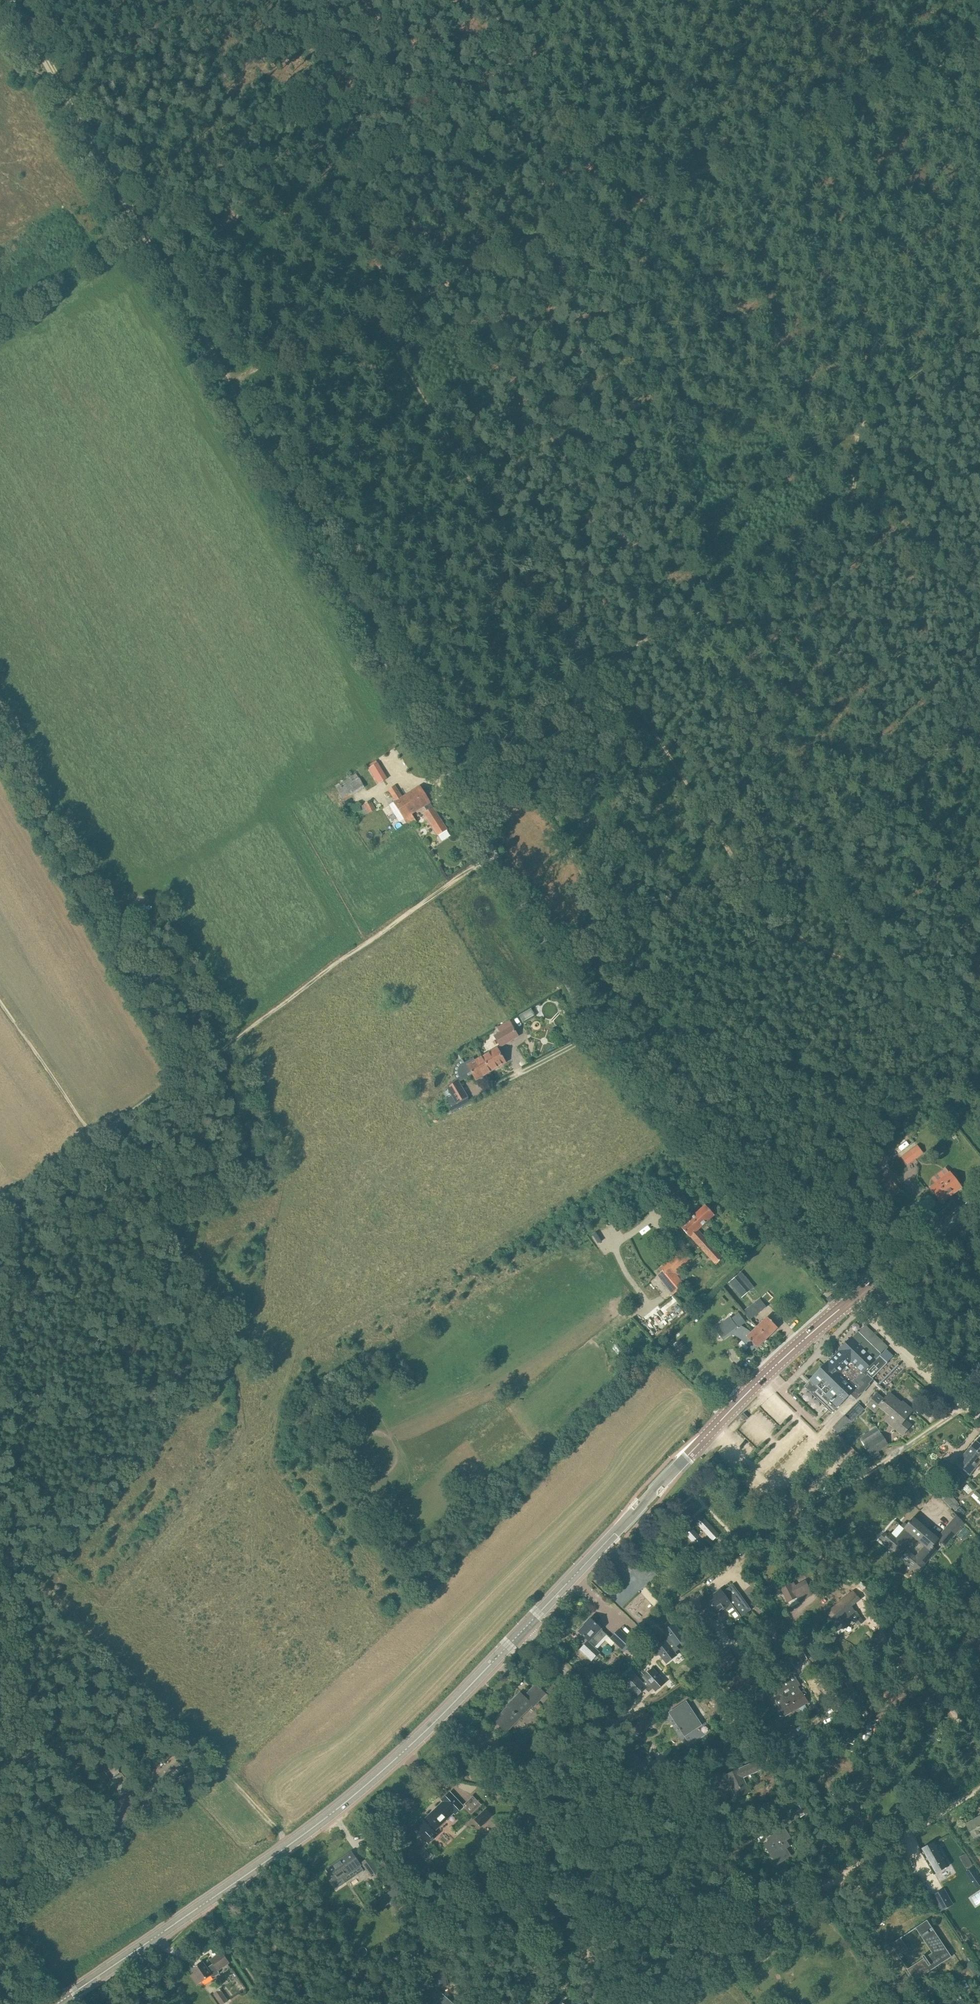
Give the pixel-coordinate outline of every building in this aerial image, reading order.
[(336,786),(344,799),(365,785),(357,772),(336,786)] [(384,773),(376,779),(379,784),(388,779),(384,773)] [(417,811),(407,795),(403,797),(395,785),(389,790),(396,801),(389,805),(400,823),(405,819),(412,814),(417,811)] [(424,813),(439,836),(448,830),(433,807),(430,803),(430,802),(420,786),(407,795),(417,811),(424,806),(427,811),(424,813)] [(372,801),(359,807),(363,816),(376,810),(372,801)] [(410,827),(418,822),(412,814),(405,819),(410,827)] [(512,1025),(495,1036),(501,1046),(518,1037),(512,1025)] [(506,1063),(498,1048),(497,1048),(483,1057),(491,1071),(506,1063)] [(459,1072),(459,1074),(461,1077),(472,1072),(477,1080),(491,1071),(483,1057),(475,1061),(474,1058),(465,1063),(463,1064),(461,1065),(460,1067),(459,1069),(459,1072)] [(468,1097),(459,1082),(459,1081),(451,1086),(448,1088),(453,1097),(447,1100),(452,1107),(468,1097)] [(901,1157),(907,1166),(923,1154),(917,1145),(901,1157)] [(950,1173),(930,1188),(942,1203),(961,1187),(950,1173)] [(893,1196),(900,1191),(889,1176),(882,1181),(893,1196)] [(716,1264),(723,1258),(698,1230),(715,1215),(706,1205),(681,1227),(690,1237),(691,1237),(701,1249),(716,1264)] [(677,1276),(687,1268),(685,1267),(695,1259),(685,1248),(661,1268),(666,1275),(661,1280),(673,1294),(685,1285),(677,1276)] [(741,1272),(729,1282),(742,1298),(754,1288),(741,1272)] [(760,1298),(743,1311),(750,1320),(766,1307),(760,1298)] [(742,1326),(746,1322),(741,1316),(738,1318),(736,1315),(717,1328),(716,1327),(715,1328),(724,1339),(731,1334),(742,1326)] [(757,1327),(768,1338),(778,1328),(772,1322),(773,1321),(771,1319),(770,1320),(767,1317),(757,1327)] [(751,1350),(752,1350),(756,1346),(758,1348),(768,1338),(757,1327),(752,1333),(747,1329),(742,1326),(731,1334),(736,1335),(741,1338),(745,1341),(749,1345),(752,1349),(751,1350)] [(881,1354),(880,1354),(870,1344),(858,1333),(859,1332),(858,1331),(840,1350),(836,1354),(835,1354),(834,1355),(832,1357),(833,1358),(829,1362),(828,1362),(804,1386),(832,1413),(850,1394),(856,1399),(861,1393),(862,1394),(871,1385),(870,1384),(874,1379),(873,1378),(887,1362),(880,1356),(881,1354)] [(680,1339),(673,1345),(678,1351),(685,1346),(680,1339)] [(886,1421),(903,1434),(911,1425),(905,1420),(913,1410),(907,1405),(906,1407),(890,1393),(885,1399),(877,1394),(868,1405),(875,1412),(879,1406),(890,1416),(886,1421)] [(858,1402),(845,1415),(852,1421),(864,1409),(858,1402)] [(845,1415),(832,1427),(840,1435),(853,1423),(852,1421),(845,1415)] [(865,1435),(859,1439),(864,1445),(871,1456),(879,1451),(888,1445),(881,1434),(869,1441),(865,1435)] [(976,1441),(957,1464),(952,1470),(957,1474),(953,1479),(960,1485),(969,1474),(970,1475),(979,1463),(979,1444),(976,1441)] [(712,1551),(703,1541),(707,1537),(713,1543),(719,1537),(700,1516),(694,1522),(703,1532),(699,1537),(690,1528),(684,1533),(706,1557),(712,1551)] [(956,1516),(946,1527),(956,1535),(965,1525),(956,1516)] [(929,1530),(921,1524),(914,1517),(907,1525),(905,1522),(901,1526),(899,1524),(891,1534),(889,1533),(888,1534),(885,1532),(879,1539),(879,1540),(899,1557),(907,1547),(906,1546),(915,1536),(920,1540),(929,1530)] [(941,1538),(939,1541),(946,1546),(956,1535),(946,1527),(939,1536),(941,1538)] [(908,1549),(901,1558),(920,1573),(926,1565),(925,1564),(937,1550),(933,1546),(939,1539),(931,1532),(929,1530),(920,1540),(925,1545),(916,1556),(908,1549)] [(663,1587),(669,1594),(682,1584),(676,1577),(663,1587)] [(800,1601),(813,1594),(806,1581),(796,1586),(794,1582),(791,1584),(790,1583),(781,1588),(789,1602),(792,1606),(800,1602),(800,1601)] [(740,1617),(741,1617),(751,1609),(744,1598),(733,1584),(726,1589),(727,1590),(723,1593),(721,1590),(703,1603),(713,1616),(731,1603),(740,1617)] [(839,1629),(853,1618),(856,1622),(861,1619),(852,1606),(860,1600),(853,1591),(828,1612),(837,1623),(835,1624),(839,1629)] [(814,1628),(806,1616),(786,1629),(791,1638),(799,1633),(801,1635),(814,1628)] [(581,1650),(586,1655),(592,1660),(599,1653),(594,1648),(607,1634),(591,1618),(585,1625),(579,1632),(589,1641),(581,1650)] [(677,1646),(686,1638),(674,1624),(665,1631),(672,1641),(670,1642),(677,1651),(679,1649),(677,1646)] [(625,1651),(634,1641),(620,1629),(612,1638),(625,1651)] [(714,1635),(705,1639),(713,1654),(722,1649),(714,1635)] [(677,1651),(670,1642),(668,1644),(666,1641),(656,1648),(667,1662),(677,1655),(675,1652),(677,1651)] [(788,1657),(793,1666),(808,1658),(803,1649),(788,1657)] [(617,1658),(612,1663),(617,1668),(617,1667),(622,1662),(617,1658)] [(650,1684),(653,1687),(657,1690),(666,1682),(653,1669),(644,1677),(647,1680),(643,1684),(647,1687),(650,1684)] [(773,1677),(776,1682),(765,1689),(769,1696),(771,1700),(772,1699),(779,1712),(781,1710),(786,1716),(808,1703),(798,1687),(801,1685),(793,1671),(785,1676),(782,1671),(773,1677)] [(647,1687),(643,1684),(633,1672),(623,1682),(636,1696),(647,1687)] [(763,1677),(760,1673),(737,1687),(740,1692),(763,1677)] [(549,1697),(546,1694),(536,1685),(525,1697),(520,1693),(511,1703),(512,1704),(495,1721),(506,1732),(532,1705),(534,1706),(540,1700),(543,1703),(549,1697)] [(714,1694),(703,1701),(709,1710),(719,1704),(714,1694)] [(702,1725),(686,1702),(670,1713),(685,1736),(702,1725)] [(643,1735),(653,1717),(645,1713),(635,1730),(643,1735)] [(510,1738),(502,1746),(511,1754),(519,1746),(510,1738)] [(730,1786),(736,1798),(751,1791),(749,1785),(747,1786),(743,1777),(761,1769),(758,1761),(727,1775),(732,1785),(730,1786)] [(464,1806),(457,1800),(451,1792),(442,1800),(444,1801),(438,1807),(438,1808),(437,1810),(436,1809),(435,1809),(436,1810),(433,1813),(432,1812),(432,1813),(433,1813),(431,1815),(430,1814),(424,1820),(422,1818),(413,1826),(416,1830),(415,1831),(417,1833),(418,1832),(428,1843),(437,1834),(435,1831),(454,1812),(455,1814),(464,1806)] [(486,1809),(475,1819),(482,1826),(492,1816),(486,1809)] [(979,1835),(979,1817),(967,1824),(975,1838),(979,1835)] [(790,1837),(790,1836),(784,1828),(772,1836),(774,1838),(765,1844),(778,1864),(791,1855),(786,1848),(790,1845),(786,1839),(790,1837)] [(814,1841),(820,1844),(823,1839),(817,1836),(814,1841)] [(935,1842),(921,1850),(934,1874),(950,1865),(935,1842)] [(434,1855),(425,1846),(419,1852),(428,1861),(434,1855)] [(331,1881),(337,1889),(346,1882),(343,1877),(360,1865),(352,1852),(340,1861),(340,1862),(335,1865),(334,1864),(327,1869),(334,1879),(331,1881)] [(966,1853),(960,1857),(966,1868),(973,1864),(966,1853)] [(369,1857),(362,1862),(371,1875),(378,1870),(369,1857)] [(965,1872),(971,1880),(977,1876),(972,1868),(965,1872)] [(933,1896),(941,1910),(948,1906),(953,1904),(949,1897),(944,1889),(933,1896)] [(915,1981),(952,1957),(927,1920),(916,1928),(932,1953),(926,1957),(924,1955),(922,1956),(924,1958),(906,1970),(910,1978),(912,1977),(915,1981)] [(901,1938),(891,1944),(898,1955),(908,1949),(901,1938)] [(219,1972),(218,1971),(230,1962),(222,1952),(210,1960),(213,1964),(207,1968),(203,1962),(192,1969),(202,1982),(212,1975),(213,1976),(215,1976),(219,1973),(219,1972)] [(434,1972),(437,1988),(447,1986),(445,1970),(434,1972)] [(214,1994),(221,2003),(222,2003),(228,2000),(221,1990),(214,1994)] [(448,2000),(440,1992),(434,1998),(438,2001),(436,2003),(453,2003),(448,2000)] [(529,1996),(522,2003),(541,2003),(529,1996)]
